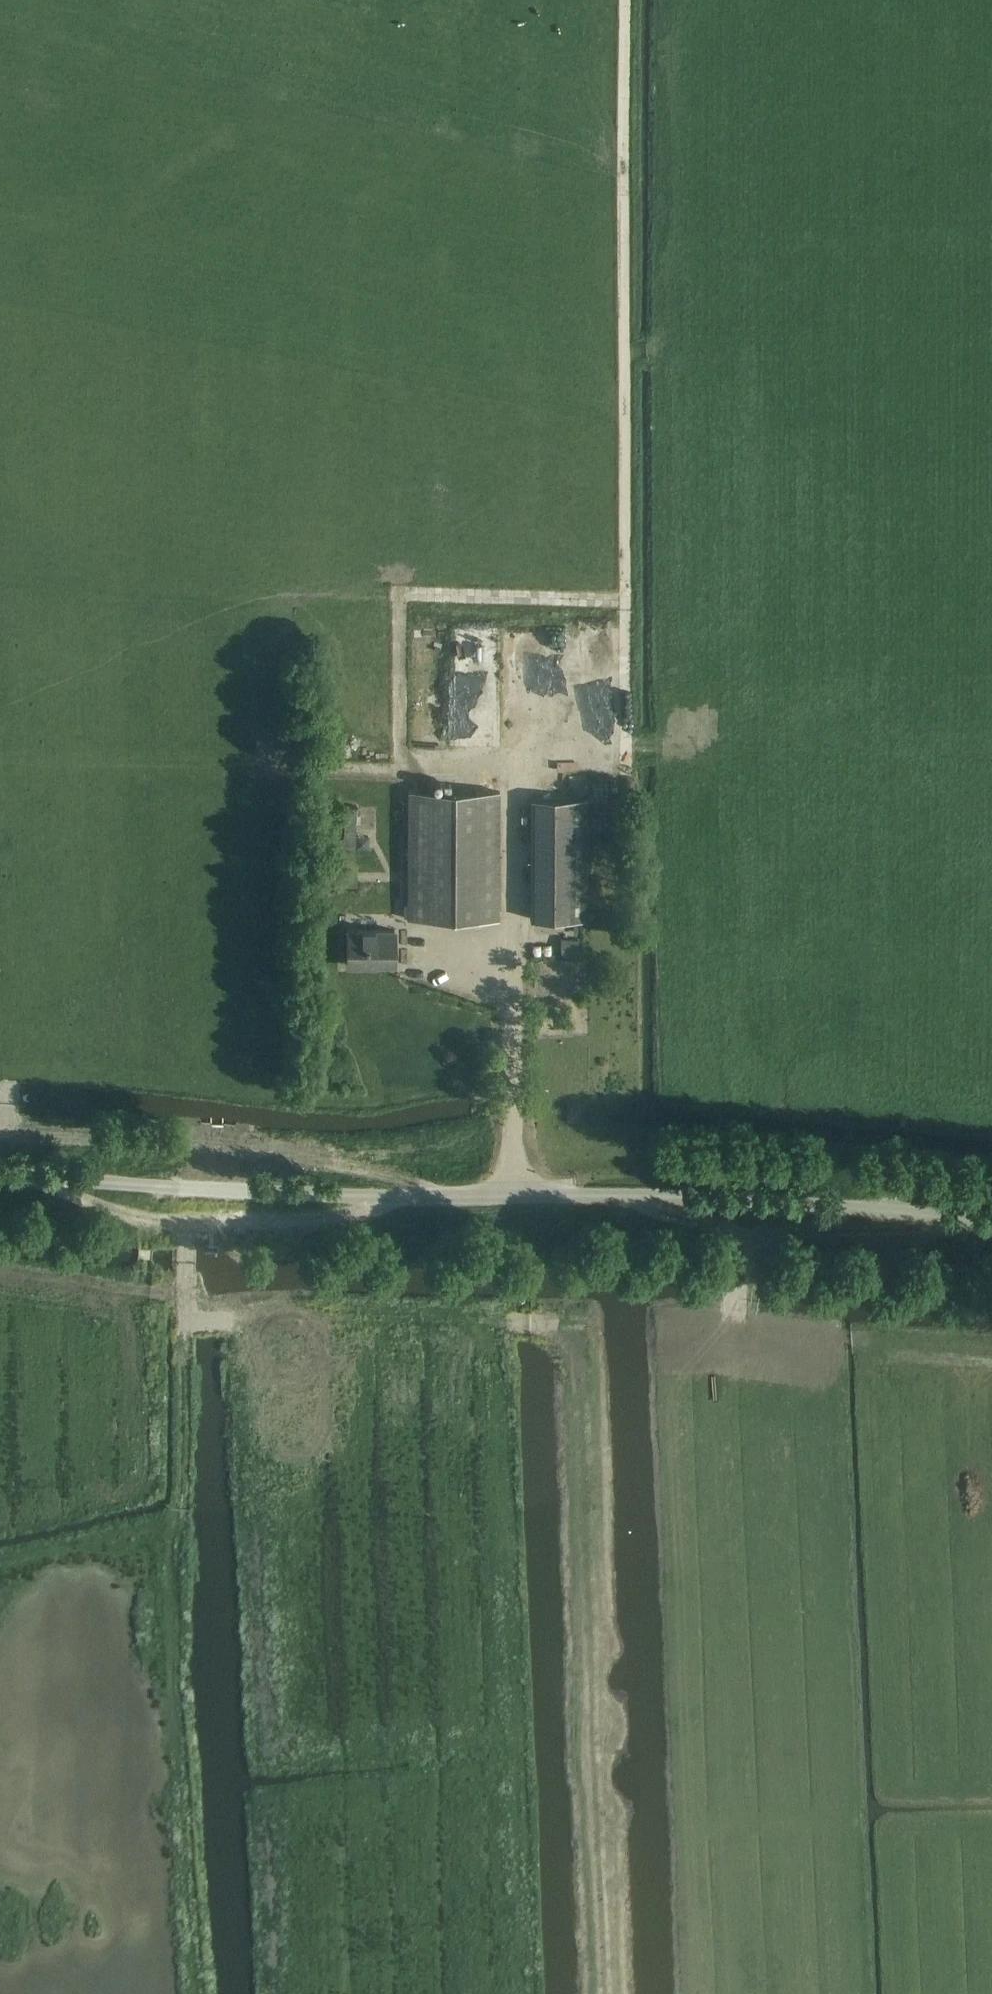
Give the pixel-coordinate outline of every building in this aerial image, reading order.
[(498,918),(499,790),(408,789),(408,918),(498,918)] [(586,919),(587,797),(530,798),(530,919),(586,919)] [(344,805),(342,848),(355,848),(357,805),(344,805)] [(347,965),(395,965),(395,928),(347,927),(347,965)] [(578,938),(561,938),(560,955),(578,955),(578,938)]
